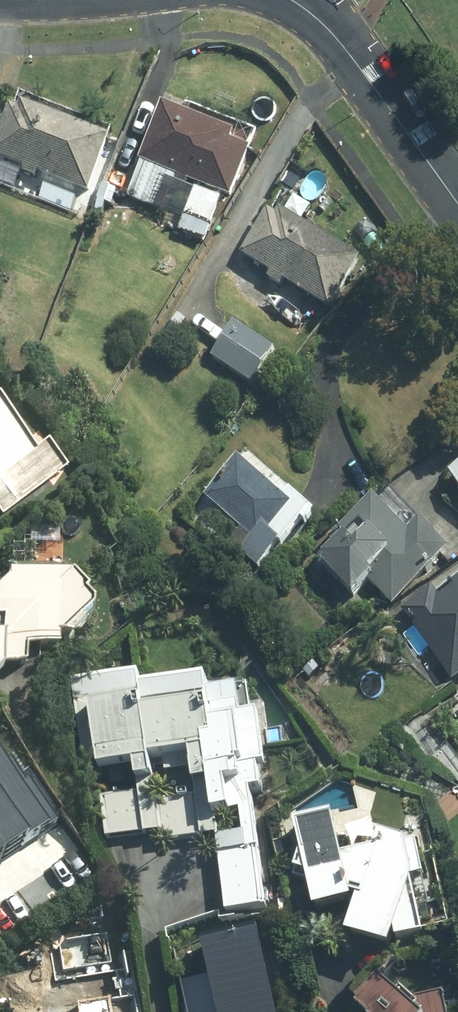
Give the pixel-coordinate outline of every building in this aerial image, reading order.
[(0,148),(0,155),(96,193),(120,133),(21,94),(0,148)] [(246,131),(170,100),(146,159),(239,197),(261,146),(243,139),(246,131)] [(247,253),(338,307),(369,255),(289,208),(287,213),(274,206),(247,253)] [(286,346),(245,320),(218,361),(259,388),(286,346)] [(6,515),(75,467),(55,439),(44,447),(6,393),(0,397),(0,511),(2,510),(6,515)] [(256,450),(216,495),(264,537),(254,549),(273,566),(292,544),(295,546),(325,511),(256,450)] [(403,605),(457,554),(457,543),(435,518),(421,531),(386,494),(341,536),(349,545),(327,564),(359,599),(379,580),(403,605)] [(16,666),(21,662),(37,662),(38,645),(70,646),(69,634),(82,635),(105,614),(105,600),(97,592),(101,588),(84,572),(77,572),(72,566),(18,565),(15,568),(15,578),(0,593),(0,681),(16,666)] [(411,610),(457,681),(457,589),(449,595),(444,588),(411,610)] [(222,833),(232,911),(275,905),(268,847),(271,847),(265,789),(276,786),(273,763),(281,762),(274,709),(258,711),(255,685),(225,689),(223,674),(155,682),(154,672),(99,679),(104,726),(87,728),(90,758),(106,757),(107,768),(141,764),(144,791),(106,794),(110,837),(148,833),(165,832),(166,841),(222,833)] [(33,827),(60,811),(28,764),(19,770),(0,742),(0,778),(33,827)] [(9,843),(33,827),(0,778),(0,830),(9,843)] [(436,933),(424,882),(427,873),(418,836),(390,828),(385,846),(358,852),(347,809),(307,818),(328,907),(368,898),(368,894),(372,893),(362,930),(408,943),(409,939),(436,933)] [(9,843),(0,830),(0,849),(9,843)] [(212,937),(230,1011),(301,1011),(278,921),(212,937)] [(368,1001),(375,1007),(376,1011),(457,1011),(450,989),(419,997),(389,971),(374,989),(376,991),(368,1001)] [(135,998),(94,1006),(95,1011),(89,1011),(138,1011),(135,998)]
